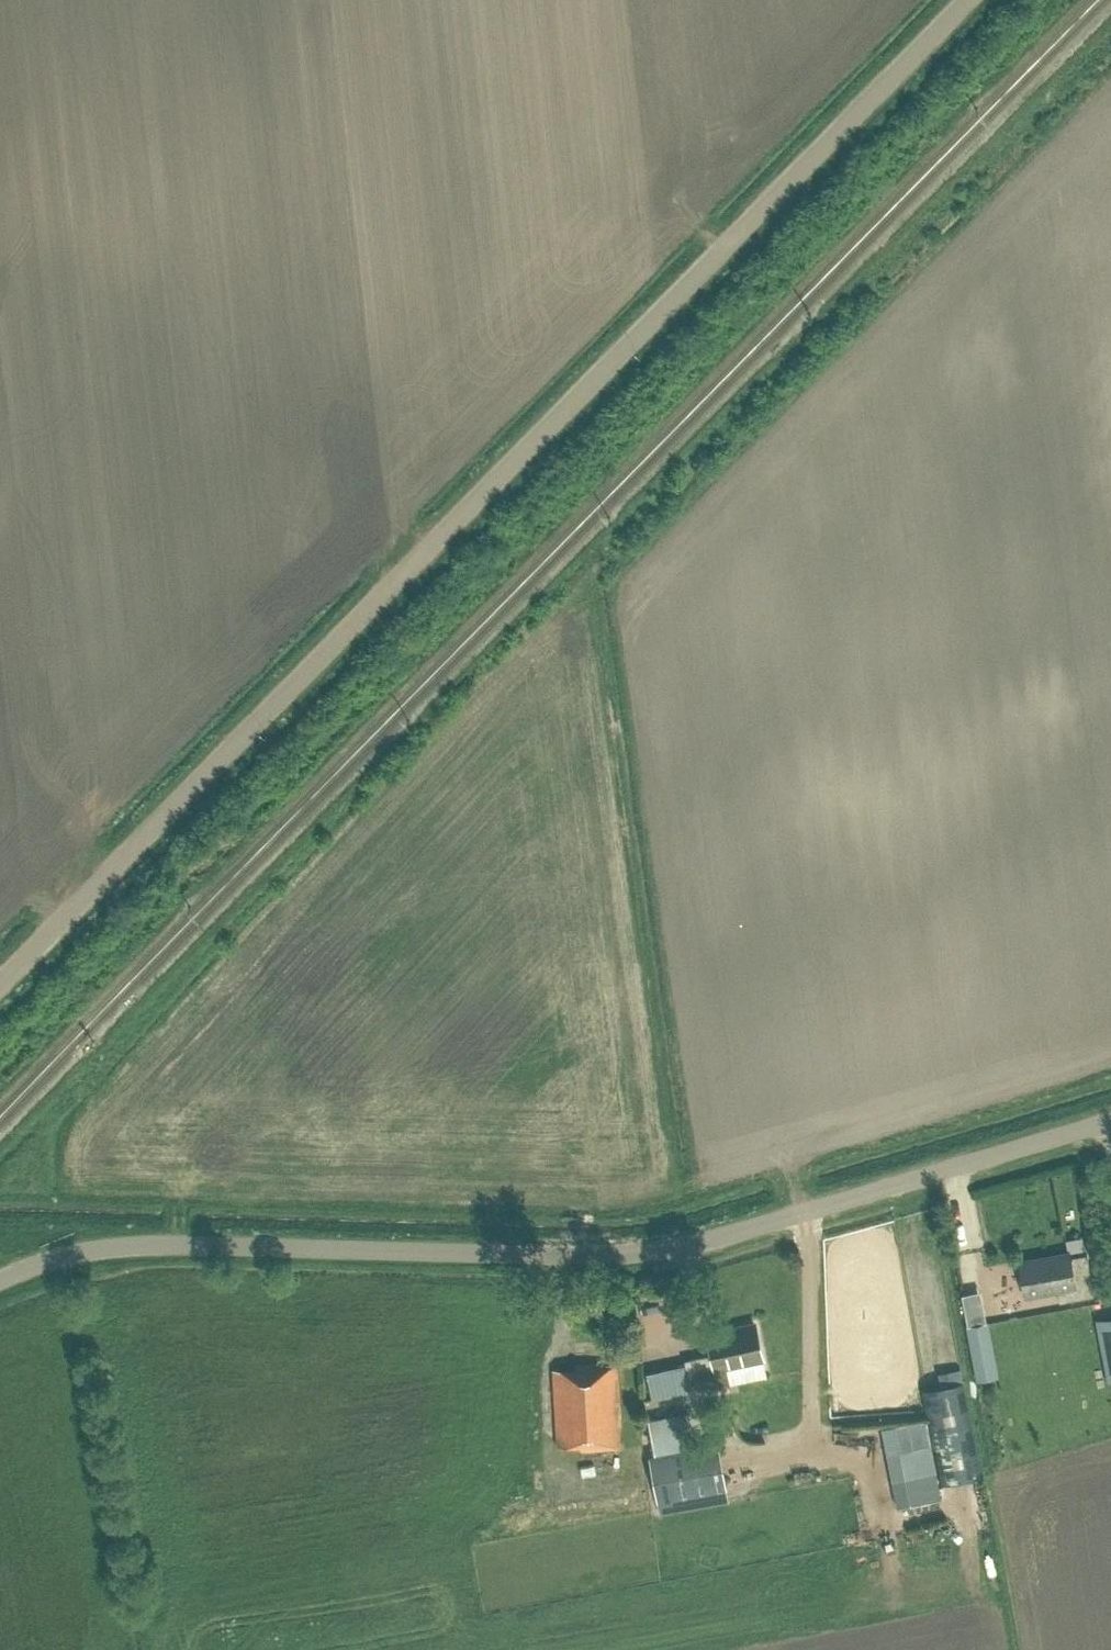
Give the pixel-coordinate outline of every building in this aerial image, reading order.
[(1078,1297),(1094,1294),(1086,1252),(1070,1255),(1069,1250),(1019,1258),(1026,1295),(1057,1289),(1059,1301),(1078,1297)] [(1096,1279),(1099,1294),(1110,1291),(1110,1282),(1110,1276),(1096,1279)] [(1097,1318),(1108,1382),(1110,1381),(1110,1315),(1097,1318)] [(996,1375),(986,1322),(968,1325),(978,1378),(996,1375)] [(687,1363),(647,1371),(653,1396),(692,1387),(694,1395),(730,1387),(725,1365),(762,1357),(755,1323),(708,1333),(713,1354),(686,1360),(687,1363)] [(580,1445),(580,1450),(622,1448),(618,1360),(576,1363),(578,1367),(552,1368),(556,1445),(564,1445),(564,1446),(580,1445)] [(693,1445),(687,1411),(649,1417),(656,1453),(650,1454),(658,1500),(728,1487),(719,1441),(693,1445)] [(896,1507),(939,1498),(924,1419),(881,1428),(896,1507)]
